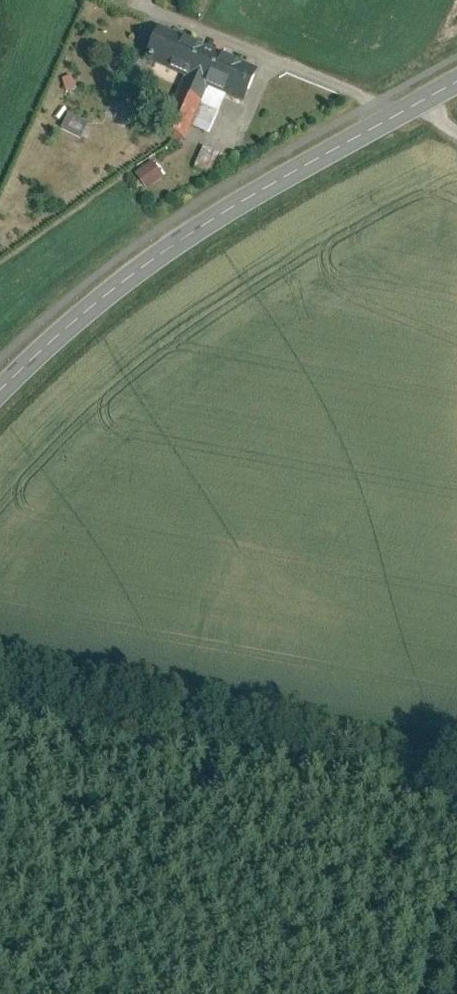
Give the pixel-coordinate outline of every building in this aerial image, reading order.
[(256,74),(159,29),(145,59),(183,77),(158,132),(184,144),(210,89),(243,104),(256,74)] [(216,174),(223,154),(201,146),(194,166),(216,174)] [(151,159),(133,171),(145,189),(163,178),(151,159)]
